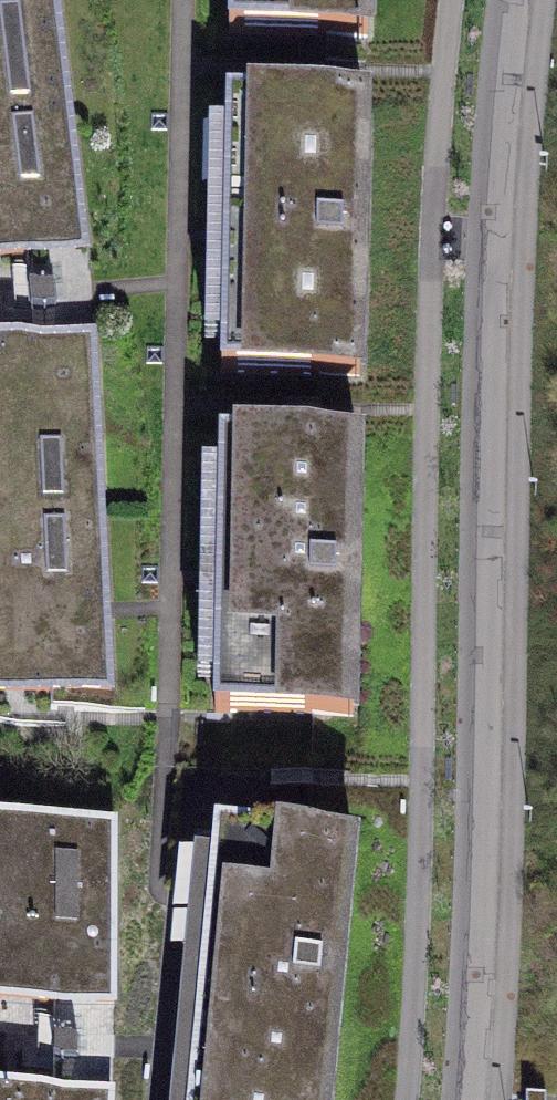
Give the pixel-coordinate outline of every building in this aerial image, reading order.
[(52,0),(0,0),(0,260),(79,252),(52,0)] [(237,21),(377,25),(378,0),(237,0),(237,21)] [(386,85),(246,82),(238,363),(379,366),(386,85)] [(91,339),(0,343),(0,701),(109,696),(91,339)] [(366,430),(226,427),(218,708),(358,712),(366,430)] [(107,825),(0,828),(0,1005),(109,1005),(107,825)] [(360,839),(216,827),(193,1099),(338,1099),(360,839)]
